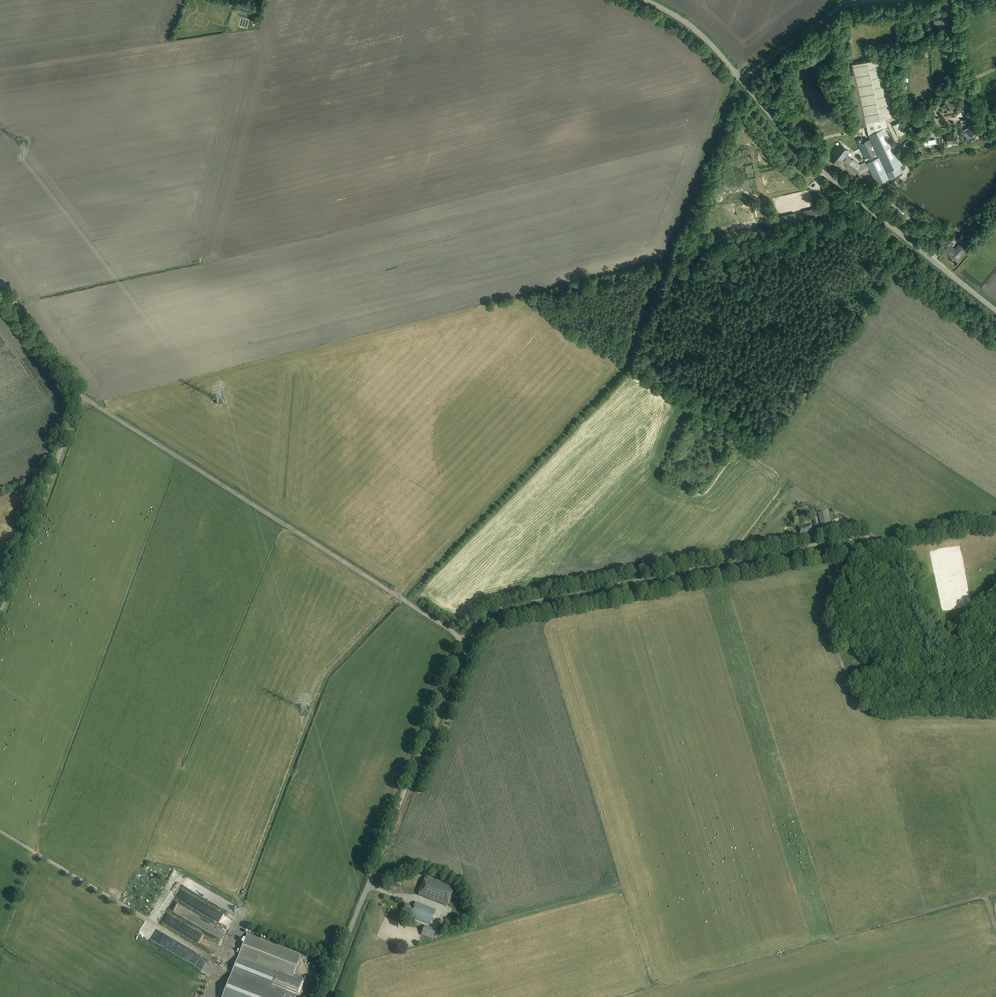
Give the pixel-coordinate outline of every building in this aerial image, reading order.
[(252,8),(240,4),(238,10),(250,14),(252,8)] [(832,154),(828,159),(831,161),(831,162),(834,165),(835,164),(838,167),(842,162),(843,163),(845,165),(846,164),(849,166),(848,166),(858,175),(870,169),(870,170),(877,183),(889,177),(901,171),(901,170),(905,168),(903,164),(899,156),(885,127),(887,126),(886,122),(886,121),(885,118),(897,115),(883,57),(869,60),(867,61),(852,64),(855,75),(848,76),(860,128),(859,128),(860,130),(860,131),(860,132),(861,133),(862,138),(856,141),(861,151),(865,159),(867,162),(866,163),(859,166),(847,156),(847,155),(850,151),(841,143),(832,154)] [(970,95),(961,95),(962,105),(970,104),(970,95)] [(948,98),(939,104),(942,108),(945,106),(948,111),(954,106),(948,98)] [(900,122),(892,126),(898,137),(906,133),(900,122)] [(966,132),(964,134),(969,140),(971,138),(976,133),(970,126),(964,130),(966,132)] [(946,135),(947,144),(957,143),(956,130),(951,131),(951,135),(946,135)] [(870,183),(860,175),(857,179),(869,189),(872,186),(869,184),(870,183)] [(823,207),(774,218),(776,229),(832,216),(831,214),(825,215),(823,207)] [(983,233),(979,230),(978,229),(974,235),(979,239),(983,233)] [(967,249),(965,247),(961,243),(956,249),(951,245),(952,243),(949,240),(942,249),(950,256),(956,262),(967,249)] [(826,511),(818,513),(821,524),(829,523),(826,511)] [(799,536),(813,533),(811,524),(797,527),(799,536)] [(192,889),(196,882),(187,877),(183,884),(192,889)] [(425,879),(417,898),(445,909),(452,891),(425,879)] [(166,891),(159,904),(168,908),(174,896),(166,891)] [(410,916),(410,917),(430,925),(435,910),(416,902),(414,907),(405,903),(402,913),(410,916)] [(214,924),(226,929),(228,926),(215,920),(214,924)] [(436,930),(425,926),(421,935),(432,940),(436,930)] [(248,934),(223,996),(296,996),(303,979),(293,975),(301,955),(248,934)]
